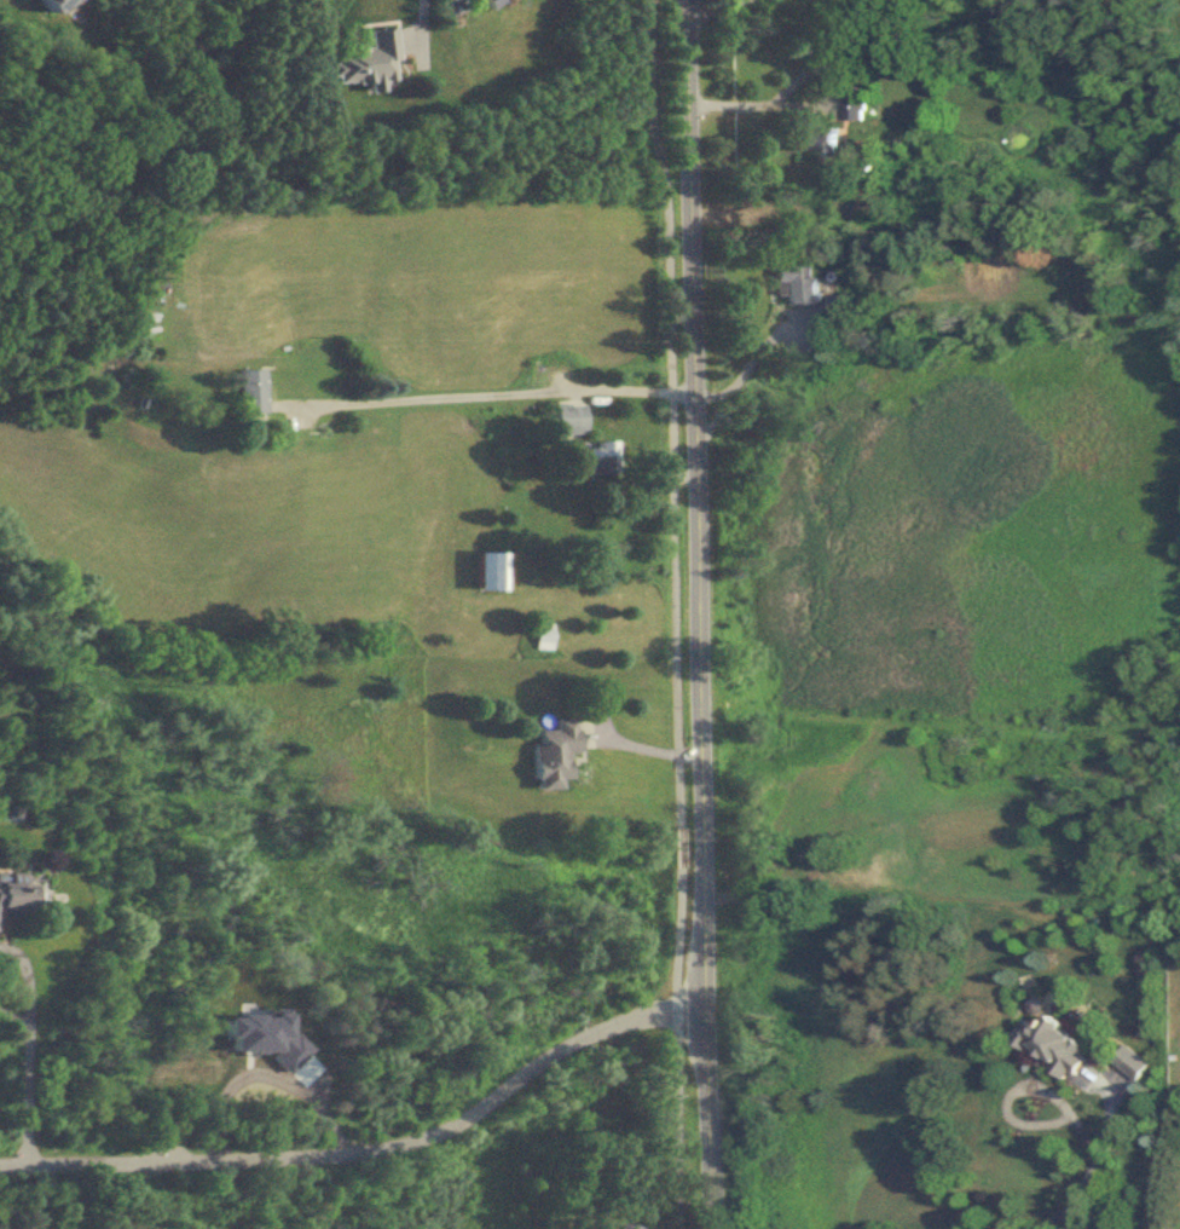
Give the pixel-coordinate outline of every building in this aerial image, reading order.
[(66,0),(39,0),(50,13),(66,0)] [(367,43),(331,45),(333,82),(367,80),(367,92),(383,91),(382,80),(397,80),(394,28),(366,29),(367,43)] [(791,114),(791,152),(840,152),(840,129),(819,129),(819,114),(791,114)] [(778,267),(778,295),(788,295),(788,304),(819,304),(818,279),(804,279),(804,267),(778,267)] [(239,370),(239,414),(265,414),(265,370),(239,370)] [(586,434),(586,406),(557,406),(558,434),(586,434)] [(600,470),(600,475),(618,475),(618,442),(598,442),(598,445),(571,445),(571,470),(600,470)] [(507,592),(507,554),(479,554),(479,592),(507,592)] [(537,648),(552,648),(552,624),(537,624),(537,648)] [(578,718),(556,718),(556,729),(540,729),(540,743),(534,743),(535,788),(560,788),(560,777),(569,777),(568,751),(578,750),(578,718)] [(32,911),(34,882),(24,881),(25,875),(0,874),(0,909),(32,911)] [(1040,1027),(1026,1017),(1011,1040),(1068,1080),(1091,1046),(1048,1015),(1040,1027)]
